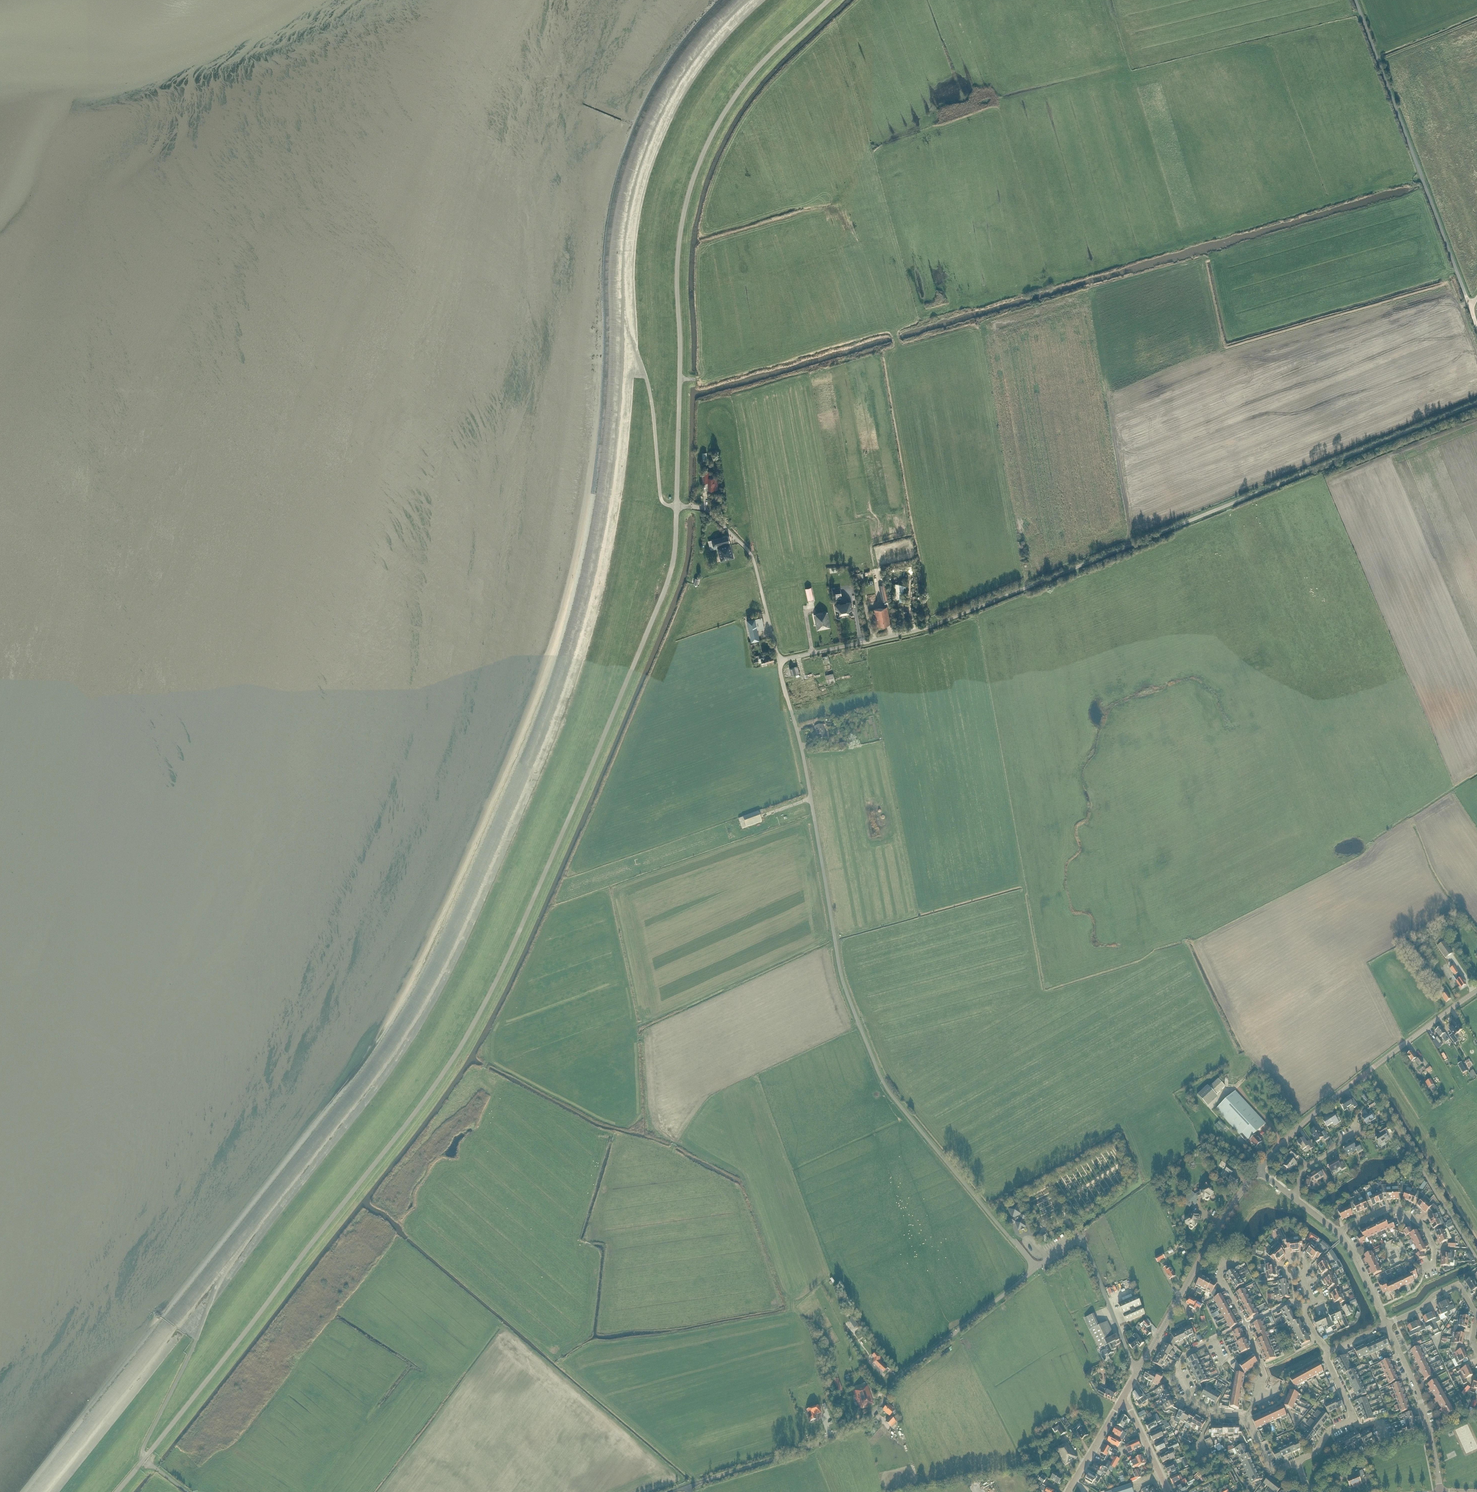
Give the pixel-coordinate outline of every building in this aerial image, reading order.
[(708,471),(702,471),(702,481),(708,481),(708,489),(714,489),(714,481),(716,481),(716,477),(708,477),(708,471)] [(721,561),(733,557),(730,543),(723,545),(721,537),(711,540),(713,546),(717,545),(721,561)] [(878,585),(882,601),(887,600),(885,588),(887,587),(886,584),(884,585),(884,584),(878,585)] [(905,602),(906,584),(894,584),(892,599),(899,599),(899,601),(905,602)] [(807,601),(814,599),(811,588),(805,589),(807,601)] [(833,597),(841,595),(840,588),(832,589),(833,597)] [(836,618),(852,615),(851,602),(834,605),(836,618)] [(877,626),(890,623),(886,606),(874,609),(877,626)] [(817,630),(830,627),(827,612),(814,614),(817,630)] [(751,641),(759,639),(757,629),(764,627),(762,616),(755,618),(747,619),(749,630),(751,641)] [(774,661),(772,654),(760,658),(762,665),(767,664),(766,663),(774,661)] [(826,670),(832,669),(828,655),(822,657),(826,670)] [(791,675),(799,673),(797,666),(789,668),(791,675)] [(827,683),(835,681),(833,674),(825,675),(827,683)] [(812,679),(795,684),(799,699),(807,696),(805,690),(815,688),(812,679)] [(826,738),(822,726),(814,728),(817,741),(826,738)] [(762,822),(759,816),(758,812),(738,819),(742,829),(746,828),(762,822)] [(1445,959),(1452,954),(1441,938),(1434,942),(1445,959)] [(1464,987),(1466,985),(1454,967),(1450,969),(1455,976),(1453,977),(1457,982),(1456,982),(1461,989),(1461,988),(1462,989),(1464,987)] [(1450,1000),(1444,990),(1441,992),(1440,992),(1439,993),(1446,1003),(1450,1000)] [(1454,1036),(1462,1030),(1456,1021),(1450,1026),(1452,1028),(1449,1030),(1453,1035),(1450,1037),(1449,1037),(1455,1044),(1458,1041),(1454,1036)] [(1446,1043),(1450,1040),(1440,1028),(1438,1029),(1437,1029),(1436,1030),(1436,1031),(1435,1032),(1440,1038),(1443,1036),(1444,1037),(1442,1039),(1446,1043)] [(1440,1044),(1436,1039),(1432,1042),(1438,1050),(1441,1047),(1440,1044)] [(1419,1066),(1423,1063),(1420,1058),(1417,1060),(1411,1052),(1407,1056),(1412,1062),(1412,1061),(1413,1062),(1414,1062),(1415,1061),(1419,1066)] [(1462,1063),(1458,1065),(1463,1073),(1466,1071),(1462,1063)] [(1425,1083),(1428,1088),(1429,1088),(1434,1085),(1431,1079),(1425,1083)] [(1218,1080),(1209,1088),(1216,1095),(1225,1087),(1218,1080)] [(1208,1086),(1197,1096),(1208,1107),(1218,1098),(1209,1088),(1208,1086)] [(1266,1124),(1236,1093),(1235,1092),(1216,1110),(1247,1143),(1249,1142),(1255,1149),(1262,1142),(1255,1134),(1266,1124)] [(1354,1108),(1358,1106),(1354,1100),(1351,1102),(1349,1099),(1340,1104),(1344,1111),(1353,1106),(1354,1108)] [(1370,1122),(1373,1120),(1369,1113),(1371,1112),(1369,1109),(1363,1113),(1365,1116),(1362,1118),(1366,1125),(1367,1124),(1367,1125),(1370,1124),(1370,1122)] [(1328,1115),(1322,1120),(1327,1127),(1332,1123),(1334,1126),(1338,1124),(1338,1123),(1341,1122),(1337,1115),(1334,1117),(1333,1116),(1330,1118),(1328,1115)] [(1325,1141),(1328,1138),(1325,1132),(1321,1134),(1317,1128),(1310,1132),(1316,1142),(1323,1138),(1325,1141)] [(1384,1133),(1387,1131),(1385,1128),(1379,1132),(1381,1135),(1375,1138),(1380,1145),(1382,1148),(1386,1145),(1384,1142),(1388,1140),(1384,1133)] [(1308,1151),(1313,1148),(1309,1141),(1307,1143),(1304,1138),(1297,1143),(1302,1150),(1306,1147),(1308,1151)] [(1358,1152),(1361,1150),(1358,1145),(1354,1147),(1352,1142),(1342,1148),(1346,1155),(1356,1149),(1358,1152)] [(1296,1159),(1298,1156),(1292,1151),(1290,1154),(1293,1157),(1291,1159),(1291,1158),(1289,1161),(1288,1160),(1284,1166),(1290,1171),(1294,1166),(1297,1163),(1294,1160),(1295,1159),(1296,1159)] [(1342,1170),(1345,1168),(1342,1162),(1339,1164),(1336,1160),(1327,1166),(1331,1172),(1340,1167),(1342,1170)] [(1234,1185),(1238,1180),(1231,1175),(1233,1172),(1228,1168),(1225,1171),(1226,1172),(1223,1176),(1229,1180),(1228,1180),(1234,1185)] [(1326,1180),(1329,1179),(1324,1170),(1320,1173),(1318,1170),(1308,1176),(1306,1179),(1305,1186),(1313,1188),(1315,1183),(1315,1182),(1324,1177),(1326,1180)] [(1373,1193),(1378,1204),(1383,1201),(1380,1195),(1383,1194),(1381,1186),(1380,1183),(1377,1184),(1378,1187),(1377,1188),(1377,1189),(1374,1191),(1374,1192),(1373,1193)] [(1407,1186),(1404,1185),(1405,1183),(1403,1183),(1403,1185),(1401,1194),(1404,1195),(1402,1200),(1408,1202),(1411,1193),(1405,1191),(1407,1186)] [(1200,1193),(1195,1195),(1197,1197),(1200,1196),(1201,1195),(1203,1200),(1205,1199),(1205,1200),(1206,1200),(1206,1201),(1207,1201),(1208,1201),(1208,1200),(1209,1200),(1209,1199),(1209,1198),(1209,1197),(1214,1195),(1208,1184),(1204,1186),(1206,1189),(1200,1193)] [(1401,1194),(1403,1185),(1398,1184),(1398,1188),(1392,1188),(1393,1200),(1398,1200),(1398,1194),(1401,1194)] [(1390,1191),(1386,1191),(1386,1185),(1381,1186),(1383,1194),(1386,1194),(1387,1200),(1393,1200),(1392,1188),(1390,1188),(1390,1191)] [(1416,1195),(1413,1194),(1414,1192),(1411,1191),(1411,1193),(1408,1202),(1413,1204),(1415,1199),(1418,1200),(1422,1193),(1421,1193),(1417,1192),(1416,1195)] [(1424,1191),(1423,1191),(1421,1193),(1422,1193),(1418,1200),(1420,1202),(1416,1206),(1421,1209),(1429,1200),(1428,1199),(1426,1201),(1423,1199),(1424,1197),(1423,1195),(1425,1193),(1423,1192),(1424,1191)] [(1192,1192),(1188,1196),(1196,1205),(1198,1202),(1196,1201),(1198,1199),(1197,1197),(1195,1195),(1192,1192)] [(1367,1195),(1365,1196),(1368,1202),(1370,1201),(1373,1206),(1378,1204),(1373,1193),(1371,1194),(1370,1193),(1367,1194),(1367,1195)] [(1188,1196),(1184,1201),(1187,1204),(1190,1207),(1192,1205),(1193,1207),(1196,1205),(1188,1196)] [(1365,1203),(1368,1202),(1365,1196),(1362,1198),(1363,1201),(1359,1203),(1363,1211),(1368,1208),(1365,1203)] [(1429,1200),(1421,1209),(1425,1213),(1429,1209),(1432,1212),(1437,1208),(1433,1204),(1431,1206),(1429,1204),(1431,1202),(1429,1200)] [(1363,1211),(1359,1203),(1354,1205),(1353,1202),(1350,1203),(1353,1209),(1355,1208),(1358,1213),(1363,1211)] [(1347,1218),(1344,1210),(1342,1207),(1340,1208),(1341,1211),(1338,1212),(1342,1220),(1347,1218)] [(1347,1218),(1352,1216),(1348,1207),(1344,1210),(1347,1218)] [(1439,1213),(1437,1208),(1432,1212),(1434,1216),(1428,1218),(1430,1224),(1439,1220),(1441,1219),(1442,1219),(1439,1213)] [(1197,1221),(1200,1217),(1191,1213),(1185,1224),(1190,1226),(1189,1228),(1189,1229),(1191,1230),(1192,1230),(1193,1228),(1194,1229),(1198,1222),(1197,1221)] [(1444,1224),(1441,1219),(1439,1220),(1430,1224),(1433,1229),(1438,1227),(1439,1229),(1445,1226),(1444,1224)] [(1398,1230),(1395,1228),(1391,1220),(1386,1223),(1390,1231),(1393,1229),(1393,1230),(1397,1232),(1398,1230)] [(1386,1223),(1385,1221),(1381,1222),(1380,1222),(1384,1231),(1387,1229),(1389,1233),(1391,1232),(1390,1231),(1386,1223)] [(1381,1232),(1384,1231),(1380,1222),(1379,1223),(1379,1224),(1375,1225),(1381,1237),(1383,1236),(1381,1232)] [(1379,1238),(1381,1237),(1375,1225),(1371,1227),(1370,1227),(1374,1236),(1377,1234),(1379,1238)] [(1449,1234),(1446,1229),(1445,1226),(1439,1229),(1440,1231),(1435,1234),(1438,1239),(1449,1234)] [(1371,1237),(1374,1236),(1370,1227),(1369,1227),(1369,1228),(1365,1230),(1371,1242),(1373,1241),(1373,1240),(1371,1237)] [(1413,1233),(1411,1228),(1403,1232),(1400,1230),(1399,1233),(1403,1234),(1404,1234),(1406,1237),(1409,1235),(1413,1233)] [(1369,1242),(1371,1242),(1365,1230),(1362,1232),(1361,1231),(1360,1232),(1361,1235),(1361,1234),(1364,1240),(1367,1239),(1369,1242)] [(1411,1240),(1423,1234),(1421,1232),(1418,1234),(1416,1231),(1413,1233),(1409,1235),(1411,1240)] [(1045,1233),(1039,1238),(1041,1242),(1042,1241),(1044,1243),(1048,1241),(1046,1238),(1048,1237),(1045,1233)] [(1365,1242),(1364,1240),(1361,1234),(1361,1235),(1357,1237),(1362,1248),(1364,1247),(1362,1244),(1365,1242)] [(1413,1245),(1421,1241),(1420,1238),(1423,1236),(1423,1234),(1411,1240),(1413,1245)] [(1440,1244),(1448,1240),(1451,1239),(1449,1234),(1438,1239),(1440,1244)] [(1294,1241),(1295,1252),(1300,1252),(1300,1247),(1303,1247),(1302,1240),(1294,1241)] [(1291,1253),(1295,1252),(1294,1241),(1286,1242),(1287,1249),(1290,1249),(1291,1253)] [(1416,1250),(1427,1244),(1426,1242),(1422,1244),(1421,1241),(1413,1245),(1416,1250)] [(1285,1250),(1280,1245),(1277,1243),(1272,1248),(1282,1259),(1285,1255),(1282,1252),(1285,1250)] [(1309,1257),(1317,1248),(1311,1243),(1306,1248),(1307,1249),(1307,1250),(1307,1251),(1305,1253),(1307,1254),(1306,1255),(1306,1256),(1307,1257),(1308,1257),(1309,1257)] [(1423,1252),(1423,1253),(1426,1251),(1424,1248),(1428,1246),(1427,1244),(1416,1250),(1418,1254),(1423,1252)] [(1278,1262),(1282,1259),(1272,1248),(1266,1253),(1273,1261),(1275,1259),(1278,1262)] [(1317,1248),(1309,1257),(1313,1260),(1316,1257),(1318,1259),(1322,1253),(1317,1248)] [(1454,1261),(1454,1259),(1454,1252),(1447,1251),(1447,1255),(1441,1255),(1441,1260),(1450,1261),(1453,1261),(1454,1261)] [(1425,1258),(1423,1253),(1423,1252),(1418,1254),(1415,1256),(1416,1259),(1415,1260),(1415,1261),(1414,1261),(1413,1263),(1414,1263),(1414,1264),(1416,1265),(1417,1261),(1425,1258)] [(1362,1263),(1374,1257),(1372,1253),(1364,1256),(1365,1259),(1361,1261),(1362,1263)] [(1165,1259),(1162,1255),(1155,1259),(1158,1263),(1165,1259)] [(1369,1266),(1376,1262),(1374,1257),(1362,1263),(1363,1265),(1367,1263),(1369,1266)] [(1319,1271),(1329,1266),(1326,1259),(1320,1262),(1320,1263),(1320,1264),(1319,1264),(1320,1265),(1317,1266),(1319,1271)] [(1453,1261),(1450,1261),(1441,1260),(1441,1266),(1446,1266),(1446,1268),(1444,1269),(1444,1272),(1454,1269),(1454,1267),(1453,1267),(1453,1261)] [(1367,1273),(1379,1267),(1376,1262),(1369,1266),(1370,1269),(1366,1270),(1367,1273)] [(1266,1273),(1277,1272),(1277,1267),(1272,1268),(1272,1265),(1265,1266),(1266,1273)] [(1414,1269),(1415,1266),(1413,1265),(1411,1269),(1412,1270),(1409,1272),(1412,1280),(1417,1277),(1414,1269)] [(1230,1279),(1237,1274),(1235,1271),(1236,1270),(1237,1270),(1239,1269),(1239,1268),(1238,1266),(1227,1274),(1229,1277),(1227,1278),(1229,1280),(1230,1279)] [(1326,1276),(1333,1273),(1329,1266),(1319,1271),(1317,1271),(1319,1275),(1321,1274),(1321,1275),(1325,1273),(1326,1276)] [(1171,1269),(1168,1271),(1166,1267),(1164,1269),(1170,1280),(1176,1277),(1171,1269)] [(1373,1276),(1381,1272),(1379,1267),(1367,1273),(1368,1275),(1372,1273),(1373,1276)] [(1240,1275),(1242,1273),(1245,1272),(1243,1270),(1241,1271),(1237,1274),(1230,1279),(1232,1282),(1230,1283),(1232,1285),(1233,1284),(1233,1283),(1240,1279),(1240,1278),(1238,1275),(1239,1275),(1240,1275)] [(1409,1272),(1408,1270),(1406,1271),(1408,1275),(1405,1276),(1409,1285),(1410,1285),(1410,1284),(1414,1282),(1412,1280),(1409,1272)] [(1279,1272),(1277,1272),(1266,1273),(1267,1281),(1274,1280),(1274,1277),(1278,1277),(1278,1275),(1279,1275),(1279,1272)] [(1324,1286),(1326,1285),(1336,1280),(1333,1273),(1326,1276),(1328,1279),(1324,1280),(1324,1282),(1322,1282),(1324,1286)] [(1409,1285),(1405,1276),(1402,1278),(1400,1274),(1398,1275),(1404,1287),(1407,1285),(1408,1286),(1409,1285)] [(1400,1288),(1404,1287),(1398,1275),(1396,1276),(1398,1279),(1395,1281),(1399,1290),(1400,1290),(1400,1288)] [(1233,1283),(1233,1284),(1235,1286),(1234,1288),(1235,1289),(1244,1284),(1241,1280),(1243,1279),(1243,1280),(1245,1278),(1244,1276),(1240,1278),(1240,1279),(1233,1283)] [(1200,1278),(1198,1277),(1194,1284),(1196,1285),(1195,1287),(1198,1288),(1196,1292),(1198,1293),(1206,1280),(1204,1279),(1203,1280),(1200,1278)] [(1472,1278),(1466,1282),(1471,1292),(1476,1289),(1476,1291),(1476,1286),(1472,1278)] [(1390,1292),(1394,1291),(1389,1279),(1387,1280),(1388,1284),(1385,1285),(1388,1291),(1389,1294),(1390,1294),(1390,1292)] [(1399,1290),(1395,1281),(1392,1282),(1390,1279),(1389,1279),(1394,1291),(1397,1289),(1398,1290),(1399,1290)] [(1205,1292),(1206,1291),(1211,1283),(1206,1280),(1198,1293),(1200,1295),(1203,1291),(1205,1292)] [(1333,1290),(1339,1287),(1336,1280),(1326,1285),(1328,1289),(1332,1287),(1333,1290)] [(1218,1290),(1216,1286),(1218,1283),(1215,1281),(1213,1284),(1211,1283),(1206,1291),(1211,1294),(1212,1297),(1218,1290)] [(1385,1285),(1384,1283),(1381,1284),(1380,1281),(1377,1282),(1383,1293),(1388,1291),(1385,1285)] [(1332,1299),(1343,1294),(1339,1287),(1333,1290),(1334,1293),(1330,1295),(1331,1296),(1330,1296),(1330,1297),(1331,1300),(1332,1299)] [(1247,1293),(1244,1289),(1244,1288),(1236,1293),(1237,1296),(1234,1297),(1235,1300),(1247,1293)] [(1088,1289),(1085,1291),(1086,1294),(1084,1294),(1085,1297),(1083,1298),(1084,1301),(1094,1297),(1092,1293),(1090,1294),(1088,1289)] [(1225,1292),(1221,1294),(1218,1290),(1212,1297),(1213,1298),(1216,1304),(1223,1299),(1222,1297),(1226,1294),(1225,1292)] [(1241,1303),(1250,1298),(1247,1293),(1235,1300),(1236,1302),(1240,1300),(1241,1303)] [(1343,1294),(1332,1299),(1334,1303),(1338,1302),(1340,1304),(1346,1301),(1343,1294)] [(1118,1304),(1124,1317),(1126,1323),(1145,1314),(1137,1296),(1118,1304)] [(1442,1303),(1448,1316),(1451,1315),(1449,1312),(1455,1310),(1453,1305),(1450,1306),(1449,1304),(1452,1303),(1449,1297),(1447,1298),(1448,1301),(1442,1303)] [(1202,1305),(1190,1298),(1189,1300),(1188,1300),(1186,1303),(1189,1305),(1188,1307),(1193,1310),(1195,1305),(1201,1308),(1202,1305)] [(1240,1310),(1252,1304),(1250,1298),(1241,1303),(1242,1306),(1239,1308),(1240,1310)] [(1229,1300),(1225,1302),(1223,1299),(1216,1304),(1219,1308),(1231,1302),(1229,1300)] [(1227,1307),(1232,1304),(1231,1302),(1219,1308),(1222,1313),(1229,1309),(1227,1307)] [(1449,1317),(1448,1316),(1442,1303),(1437,1306),(1440,1312),(1437,1313),(1439,1317),(1444,1315),(1445,1317),(1446,1318),(1448,1322),(1449,1321),(1451,1318),(1449,1317)] [(1246,1313),(1255,1309),(1252,1304),(1240,1310),(1242,1312),(1245,1311),(1246,1313)] [(1348,1306),(1343,1308),(1347,1317),(1352,1314),(1351,1313),(1353,1312),(1353,1311),(1352,1307),(1350,1307),(1349,1307),(1348,1306)] [(1290,1310),(1288,1307),(1276,1313),(1277,1315),(1280,1314),(1280,1313),(1281,1312),(1283,1316),(1292,1311),(1291,1309),(1290,1310)] [(1236,1312),(1235,1310),(1230,1312),(1229,1309),(1222,1313),(1224,1318),(1236,1312)] [(1244,1318),(1246,1320),(1258,1314),(1255,1309),(1246,1313),(1248,1316),(1244,1318)] [(1344,1315),(1341,1317),(1338,1310),(1333,1313),(1337,1321),(1342,1318),(1343,1320),(1343,1321),(1344,1323),(1347,1321),(1344,1315)] [(1281,1323),(1293,1317),(1292,1314),(1293,1313),(1292,1311),(1283,1316),(1284,1319),(1283,1320),(1283,1319),(1280,1321),(1281,1323)] [(1233,1317),(1237,1314),(1236,1312),(1224,1318),(1227,1323),(1234,1319),(1233,1317)] [(1333,1323),(1337,1321),(1333,1313),(1328,1315),(1330,1318),(1327,1319),(1331,1327),(1335,1326),(1333,1323)] [(1437,1325),(1436,1323),(1440,1321),(1438,1317),(1436,1318),(1433,1313),(1428,1315),(1437,1334),(1439,1333),(1438,1331),(1436,1326),(1437,1325)] [(1469,1318),(1465,1317),(1465,1314),(1458,1313),(1456,1321),(1458,1321),(1468,1323),(1469,1318)] [(1113,1351),(1116,1349),(1114,1347),(1121,1344),(1116,1335),(1115,1337),(1107,1323),(1099,1327),(1093,1315),(1085,1319),(1098,1349),(1104,1346),(1106,1350),(1101,1352),(1106,1363),(1107,1363),(1106,1361),(1107,1361),(1104,1356),(1108,1354),(1109,1355),(1114,1353),(1113,1351)] [(1435,1335),(1437,1334),(1428,1315),(1423,1318),(1425,1323),(1423,1324),(1425,1328),(1430,1326),(1430,1328),(1432,1328),(1434,1333),(1435,1335)] [(1324,1317),(1323,1318),(1322,1316),(1318,1318),(1319,1320),(1323,1328),(1327,1326),(1328,1329),(1331,1327),(1327,1319),(1325,1320),(1324,1317)] [(1288,1326),(1290,1325),(1299,1320),(1298,1319),(1295,1320),(1293,1317),(1281,1323),(1282,1325),(1285,1324),(1285,1323),(1286,1323),(1288,1326)] [(852,1318),(849,1321),(854,1328),(858,1326),(852,1318)] [(1242,1322),(1240,1320),(1236,1322),(1234,1319),(1227,1323),(1230,1329),(1242,1322)] [(1255,1329),(1265,1326),(1262,1320),(1250,1325),(1251,1328),(1254,1326),(1255,1329)] [(1301,1324),(1300,1323),(1299,1320),(1290,1325),(1292,1330),(1304,1325),(1304,1323),(1301,1324)] [(1318,1330),(1323,1328),(1319,1320),(1314,1322),(1318,1330)] [(1151,1333),(1148,1328),(1150,1326),(1149,1325),(1146,1322),(1146,1321),(1140,1326),(1143,1329),(1142,1330),(1147,1336),(1151,1333)] [(1421,1335),(1420,1332),(1425,1330),(1423,1326),(1421,1327),(1418,1321),(1413,1324),(1417,1334),(1419,1336),(1421,1335)] [(1467,1328),(1468,1323),(1458,1321),(1457,1325),(1456,1325),(1455,1326),(1454,1326),(1453,1330),(1460,1331),(1460,1327),(1467,1328)] [(1410,1337),(1417,1334),(1413,1324),(1407,1326),(1410,1332),(1408,1333),(1410,1337)] [(1302,1327),(1305,1326),(1304,1325),(1292,1330),(1295,1336),(1304,1331),(1302,1327)] [(1181,1329),(1185,1338),(1188,1337),(1190,1340),(1195,1338),(1189,1326),(1183,1329),(1183,1328),(1181,1329)] [(1254,1336),(1267,1331),(1265,1326),(1255,1329),(1257,1332),(1253,1334),(1254,1336)] [(1183,1340),(1185,1338),(1181,1329),(1179,1330),(1180,1331),(1177,1332),(1182,1344),(1184,1343),(1183,1340)] [(1246,1333),(1245,1331),(1242,1332),(1241,1329),(1232,1333),(1234,1338),(1246,1333)] [(1459,1334),(1460,1331),(1453,1330),(1453,1333),(1452,1332),(1451,1338),(1455,1338),(1455,1339),(1463,1340),(1464,1335),(1459,1334)] [(1267,1337),(1268,1337),(1269,1337),(1267,1331),(1254,1336),(1255,1338),(1259,1337),(1260,1340),(1267,1337)] [(1310,1335),(1309,1334),(1306,1335),(1304,1331),(1295,1336),(1298,1341),(1310,1335)] [(1180,1345),(1182,1344),(1177,1332),(1173,1334),(1173,1333),(1171,1334),(1172,1336),(1168,1342),(1174,1346),(1176,1343),(1179,1342),(1180,1345)] [(1244,1337),(1247,1335),(1246,1333),(1234,1338),(1236,1343),(1245,1339),(1244,1337)] [(1142,1345),(1144,1343),(1137,1334),(1135,1336),(1134,1336),(1132,1338),(1134,1340),(1129,1345),(1132,1349),(1138,1344),(1140,1347),(1142,1345)] [(1308,1338),(1310,1337),(1310,1335),(1298,1341),(1301,1349),(1311,1344),(1308,1338)] [(1380,1340),(1384,1349),(1389,1346),(1386,1338),(1385,1335),(1382,1336),(1384,1339),(1381,1340),(1380,1340)] [(1259,1346),(1276,1339),(1275,1336),(1272,1337),(1273,1338),(1269,1340),(1268,1337),(1267,1337),(1260,1340),(1258,1340),(1260,1344),(1258,1344),(1259,1346)] [(1380,1340),(1381,1340),(1380,1337),(1377,1338),(1379,1341),(1376,1342),(1375,1342),(1379,1351),(1384,1349),(1380,1340)] [(1233,1351),(1247,1345),(1245,1339),(1236,1343),(1235,1344),(1236,1347),(1232,1348),(1233,1351)] [(1263,1351),(1272,1347),(1271,1344),(1274,1343),(1275,1344),(1278,1343),(1276,1339),(1259,1346),(1260,1348),(1261,1348),(1263,1351)] [(1375,1342),(1376,1342),(1375,1339),(1372,1340),(1374,1343),(1371,1345),(1370,1345),(1374,1353),(1379,1351),(1375,1342)] [(1462,1345),(1463,1340),(1455,1339),(1454,1344),(1451,1343),(1450,1349),(1457,1348),(1458,1344),(1462,1345)] [(1171,1351),(1174,1346),(1168,1342),(1166,1345),(1164,1344),(1163,1345),(1163,1346),(1161,1349),(1173,1355),(1174,1353),(1171,1351)] [(1370,1345),(1371,1345),(1370,1342),(1367,1343),(1369,1346),(1365,1347),(1369,1354),(1369,1356),(1374,1353),(1370,1345)] [(1365,1347),(1365,1346),(1364,1343),(1362,1343),(1363,1346),(1360,1348),(1364,1357),(1369,1354),(1365,1347)] [(1239,1355),(1248,1351),(1247,1347),(1248,1347),(1247,1345),(1233,1351),(1231,1352),(1229,1352),(1230,1355),(1232,1354),(1238,1352),(1239,1355)] [(1263,1357),(1281,1350),(1279,1347),(1277,1348),(1277,1349),(1273,1350),(1272,1347),(1263,1351),(1264,1354),(1263,1355),(1263,1357)] [(1360,1348),(1356,1349),(1355,1347),(1353,1347),(1354,1351),(1355,1350),(1359,1359),(1364,1357),(1360,1348)] [(1413,1356),(1425,1350),(1424,1348),(1420,1350),(1419,1347),(1410,1351),(1411,1352),(1412,1352),(1413,1356)] [(1465,1354),(1463,1350),(1459,1352),(1457,1348),(1450,1349),(1452,1355),(1454,1359),(1465,1354)] [(1172,1358),(1173,1355),(1161,1349),(1160,1352),(1159,1352),(1158,1353),(1167,1358),(1169,1356),(1172,1358)] [(933,1364),(947,1353),(944,1350),(930,1361),(933,1364)] [(1266,1358),(1267,1362),(1276,1358),(1275,1355),(1279,1353),(1279,1354),(1282,1353),(1281,1350),(1263,1357),(1264,1359),(1266,1358)] [(1415,1361),(1423,1357),(1422,1354),(1426,1352),(1425,1350),(1413,1356),(1415,1359),(1414,1360),(1415,1361)] [(880,1358),(877,1353),(872,1357),(873,1359),(873,1364),(883,1373),(887,1369),(889,1370),(880,1361),(880,1358)] [(1166,1361),(1167,1358),(1158,1353),(1157,1355),(1158,1355),(1156,1358),(1168,1365),(1169,1363),(1166,1361)] [(1188,1365),(1198,1361),(1196,1358),(1199,1357),(1198,1354),(1186,1360),(1188,1363),(1187,1364),(1188,1365)] [(1453,1367),(1455,1366),(1450,1354),(1447,1355),(1453,1367)] [(1464,1364),(1463,1361),(1467,1359),(1465,1354),(1454,1359),(1457,1364),(1458,1366),(1464,1364)] [(1248,1360),(1253,1368),(1258,1364),(1255,1361),(1257,1360),(1253,1355),(1248,1360)] [(1423,1357),(1415,1361),(1415,1362),(1416,1362),(1418,1366),(1429,1360),(1428,1358),(1427,1355),(1423,1357)] [(1339,1365),(1348,1361),(1345,1356),(1337,1360),(1336,1359),(1333,1361),(1334,1363),(1337,1362),(1339,1364),(1339,1365)] [(1167,1367),(1168,1365),(1156,1358),(1154,1361),(1153,1363),(1161,1368),(1163,1365),(1167,1367)] [(1389,1362),(1393,1360),(1392,1358),(1380,1363),(1382,1368),(1391,1364),(1389,1362)] [(1249,1371),(1253,1368),(1248,1360),(1243,1363),(1249,1371)] [(1430,1362),(1429,1360),(1418,1366),(1420,1369),(1419,1370),(1419,1371),(1428,1367),(1427,1364),(1430,1362)] [(1200,1366),(1203,1365),(1202,1363),(1199,1364),(1198,1361),(1188,1365),(1189,1367),(1190,1367),(1191,1370),(1200,1366)] [(1341,1370),(1350,1366),(1348,1361),(1339,1365),(1339,1364),(1336,1366),(1337,1368),(1340,1367),(1341,1369),(1341,1370)] [(1239,1366),(1237,1362),(1231,1366),(1233,1369),(1232,1370),(1235,1374),(1244,1376),(1245,1374),(1239,1366)] [(1245,1374),(1249,1371),(1243,1363),(1239,1366),(1245,1374)] [(1319,1377),(1320,1377),(1325,1375),(1319,1364),(1314,1367),(1318,1375),(1319,1377)] [(1396,1368),(1395,1366),(1392,1368),(1391,1364),(1382,1368),(1384,1374),(1396,1368)] [(1202,1369),(1200,1366),(1191,1370),(1190,1370),(1191,1372),(1192,1371),(1193,1375),(1194,1375),(1202,1371),(1203,1371),(1206,1370),(1205,1368),(1202,1369)] [(1345,1374),(1352,1370),(1350,1366),(1341,1370),(1341,1369),(1338,1371),(1339,1373),(1342,1372),(1344,1375),(1345,1374)] [(1468,1367),(1463,1369),(1462,1366),(1455,1370),(1457,1373),(1460,1371),(1462,1375),(1470,1371),(1468,1367)] [(1314,1378),(1318,1375),(1314,1367),(1309,1369),(1314,1378)] [(1422,1375),(1434,1370),(1433,1368),(1429,1370),(1428,1367),(1419,1371),(1420,1372),(1421,1372),(1422,1375)] [(1357,1374),(1355,1371),(1358,1370),(1357,1368),(1354,1369),(1354,1370),(1352,1370),(1345,1374),(1347,1377),(1346,1377),(1347,1379),(1348,1379),(1357,1374)] [(1394,1372),(1397,1371),(1396,1368),(1384,1374),(1387,1379),(1395,1375),(1394,1372)] [(1311,1379),(1314,1378),(1309,1369),(1304,1372),(1310,1382),(1312,1380),(1311,1379)] [(1148,1381),(1153,1372),(1152,1371),(1151,1371),(1148,1370),(1144,1377),(1142,1379),(1142,1381),(1144,1382),(1145,1380),(1148,1381)] [(1433,1377),(1431,1374),(1435,1372),(1434,1370),(1422,1375),(1424,1379),(1423,1380),(1424,1381),(1433,1377)] [(1204,1374),(1203,1371),(1202,1371),(1194,1375),(1193,1375),(1194,1377),(1196,1380),(1205,1376),(1208,1375),(1207,1373),(1204,1374)] [(1467,1383),(1465,1379),(1472,1376),(1470,1371),(1462,1375),(1460,1376),(1463,1385),(1467,1383)] [(1153,1384),(1158,1375),(1154,1373),(1155,1373),(1153,1372),(1148,1381),(1150,1382),(1149,1385),(1151,1386),(1153,1384)] [(1162,1380),(1163,1378),(1160,1376),(1162,1374),(1159,1372),(1158,1375),(1153,1384),(1158,1386),(1159,1389),(1165,1387),(1162,1380)] [(1308,1383),(1310,1382),(1304,1372),(1300,1374),(1304,1383),(1307,1381),(1308,1383)] [(1359,1379),(1358,1376),(1360,1375),(1359,1373),(1357,1374),(1348,1379),(1349,1382),(1350,1384),(1359,1379)] [(1299,1385),(1304,1383),(1300,1374),(1295,1377),(1299,1385)] [(1401,1379),(1400,1376),(1397,1378),(1395,1375),(1387,1379),(1389,1384),(1401,1379)] [(1205,1376),(1196,1380),(1195,1380),(1196,1382),(1197,1382),(1198,1385),(1204,1383),(1207,1381),(1207,1382),(1210,1380),(1209,1378),(1206,1379),(1205,1376)] [(1301,1388),(1299,1385),(1295,1377),(1290,1380),(1293,1385),(1291,1386),(1294,1391),(1301,1388)] [(1362,1384),(1360,1381),(1363,1380),(1362,1378),(1359,1379),(1350,1384),(1352,1387),(1351,1387),(1352,1389),(1353,1389),(1362,1384)] [(1428,1392),(1439,1385),(1435,1378),(1427,1383),(1428,1384),(1427,1385),(1430,1389),(1427,1390),(1428,1392)] [(839,1381),(834,1383),(837,1392),(842,1390),(839,1381)] [(1364,1389),(1363,1386),(1365,1385),(1364,1383),(1362,1384),(1353,1389),(1354,1392),(1355,1394),(1364,1389)] [(1394,1391),(1403,1388),(1401,1383),(1388,1387),(1389,1389),(1393,1388),(1394,1391)] [(1433,1396),(1442,1391),(1439,1385),(1428,1392),(1429,1393),(1431,1392),(1433,1396)] [(1461,1393),(1463,1395),(1470,1388),(1467,1386),(1461,1393)] [(1158,1396),(1171,1390),(1170,1388),(1166,1390),(1165,1387),(1159,1389),(1154,1391),(1155,1393),(1157,1392),(1158,1396)] [(1357,1399),(1364,1395),(1367,1394),(1365,1391),(1368,1390),(1367,1387),(1364,1389),(1355,1394),(1357,1397),(1356,1397),(1357,1399)] [(867,1388),(853,1393),(859,1411),(874,1405),(867,1388)] [(1107,1396),(1111,1398),(1111,1397),(1113,1398),(1115,1396),(1116,1396),(1117,1394),(1106,1388),(1105,1390),(1101,1388),(1098,1394),(1104,1397),(1105,1395),(1107,1396)] [(1203,1397),(1206,1398),(1211,1390),(1206,1388),(1203,1394),(1202,1396),(1201,1395),(1200,1399),(1202,1400),(1203,1397)] [(1392,1398),(1405,1394),(1403,1388),(1394,1391),(1395,1394),(1391,1395),(1392,1398)] [(1138,1391),(1133,1394),(1138,1401),(1140,1400),(1143,1404),(1145,1402),(1145,1401),(1147,1399),(1145,1397),(1143,1398),(1141,1396),(1143,1394),(1140,1389),(1140,1390),(1138,1391)] [(1159,1402),(1169,1397),(1168,1394),(1172,1392),(1171,1390),(1158,1396),(1160,1400),(1158,1401),(1159,1402)] [(1211,1401),(1216,1393),(1211,1390),(1206,1398),(1204,1401),(1206,1402),(1208,1399),(1211,1401)] [(1299,1401),(1301,1396),(1290,1391),(1288,1396),(1297,1400),(1299,1401)] [(1433,1402),(1445,1396),(1442,1391),(1433,1396),(1435,1400),(1433,1401),(1433,1402)] [(1216,1393),(1211,1401),(1214,1403),(1213,1406),(1215,1407),(1217,1404),(1216,1404),(1221,1396),(1216,1393)] [(1397,1402),(1406,1399),(1405,1394),(1392,1398),(1393,1400),(1396,1399),(1397,1402)] [(1295,1405),(1297,1400),(1288,1396),(1286,1401),(1295,1405)] [(1439,1406),(1448,1401),(1445,1396),(1433,1402),(1434,1404),(1437,1402),(1439,1406)] [(1163,1406),(1175,1400),(1174,1398),(1170,1400),(1169,1397),(1159,1402),(1160,1403),(1161,1402),(1163,1406)] [(1338,1409),(1334,1401),(1332,1402),(1330,1398),(1329,1398),(1328,1399),(1327,1399),(1333,1411),(1338,1409)] [(1343,1410),(1345,1409),(1343,1407),(1339,1398),(1334,1400),(1334,1401),(1338,1409),(1341,1408),(1343,1410)] [(1359,1407),(1368,1403),(1366,1399),(1366,1398),(1357,1401),(1354,1402),(1354,1404),(1358,1403),(1359,1406),(1359,1407)] [(1328,1413),(1333,1411),(1327,1399),(1324,1400),(1326,1405),(1324,1406),(1328,1413)] [(1396,1409),(1408,1405),(1406,1399),(1397,1402),(1398,1405),(1395,1406),(1396,1409)] [(1176,1402),(1175,1400),(1163,1406),(1163,1407),(1161,1408),(1163,1412),(1166,1413),(1169,1411),(1173,1414),(1176,1408),(1174,1407),(1172,1404),(1176,1402)] [(1297,1406),(1295,1405),(1286,1401),(1284,1406),(1292,1410),(1291,1412),(1300,1416),(1301,1414),(1295,1411),(1297,1406)] [(1439,1413),(1451,1406),(1448,1401),(1439,1406),(1441,1410),(1438,1411),(1439,1413)] [(1222,1404),(1220,1404),(1219,1408),(1234,1410),(1234,1409),(1239,1410),(1240,1404),(1230,1402),(1229,1407),(1222,1406),(1222,1404)] [(1361,1412),(1370,1409),(1368,1403),(1359,1407),(1359,1406),(1355,1407),(1356,1409),(1359,1408),(1360,1411),(1361,1412)] [(888,1405),(883,1410),(889,1416),(894,1412),(891,1409),(892,1408),(888,1405)] [(1401,1413),(1408,1411),(1410,1410),(1408,1405),(1396,1409),(1397,1411),(1400,1410),(1401,1413)] [(818,1406),(806,1410),(810,1422),(816,1420),(814,1415),(821,1413),(818,1406)] [(1455,1411),(1454,1412),(1451,1406),(1439,1413),(1440,1414),(1443,1413),(1445,1417),(1446,1416),(1447,1418),(1453,1414),(1456,1413),(1455,1411)] [(1286,1415),(1285,1414),(1282,1407),(1277,1409),(1281,1418),(1282,1421),(1288,1418),(1290,1424),(1292,1423),(1288,1414),(1286,1415)] [(1185,1409),(1183,1412),(1176,1408),(1173,1414),(1174,1414),(1173,1417),(1181,1421),(1187,1410),(1185,1409)] [(1276,1420),(1281,1418),(1277,1409),(1272,1412),(1276,1420)] [(1363,1417),(1371,1414),(1370,1409),(1361,1412),(1360,1411),(1357,1412),(1358,1415),(1361,1414),(1362,1416),(1363,1417)] [(1185,1424),(1190,1416),(1187,1415),(1189,1411),(1187,1410),(1181,1421),(1185,1424)] [(1329,1418),(1325,1414),(1323,1413),(1322,1414),(1318,1411),(1316,1414),(1326,1422),(1329,1418)] [(1411,1413),(1410,1413),(1408,1411),(1401,1413),(1402,1415),(1399,1416),(1399,1419),(1402,1418),(1403,1417),(1404,1421),(1415,1418),(1414,1416),(1412,1416),(1411,1413)] [(1273,1422),(1276,1420),(1272,1412),(1268,1414),(1272,1424),(1274,1423),(1273,1422)] [(1190,1427),(1192,1424),(1197,1415),(1195,1414),(1193,1418),(1190,1416),(1185,1424),(1190,1427)] [(1270,1425),(1272,1424),(1268,1414),(1263,1416),(1266,1425),(1269,1423),(1270,1425)] [(1322,1426),(1326,1422),(1316,1414),(1314,1416),(1317,1419),(1316,1421),(1322,1426)] [(1364,1422),(1373,1419),(1371,1414),(1363,1417),(1362,1416),(1359,1417),(1360,1420),(1363,1419),(1364,1422)] [(1155,1420),(1146,1425),(1149,1431),(1158,1426),(1156,1424),(1160,1421),(1157,1415),(1153,1417),(1155,1420)] [(1197,1427),(1201,1419),(1198,1417),(1199,1416),(1197,1415),(1192,1424),(1194,1426),(1192,1429),(1194,1431),(1197,1427)] [(1126,1417),(1125,1416),(1124,1416),(1123,1416),(1118,1426),(1121,1428),(1120,1429),(1122,1431),(1128,1420),(1125,1418),(1126,1417)] [(1262,1427),(1266,1425),(1263,1416),(1258,1419),(1262,1427)] [(891,1428),(896,1423),(891,1418),(886,1423),(891,1428)] [(1201,1419),(1197,1427),(1199,1428),(1197,1432),(1199,1433),(1206,1422),(1203,1420),(1203,1419),(1201,1418),(1201,1419)] [(1402,1428),(1414,1424),(1414,1421),(1415,1420),(1415,1418),(1404,1421),(1405,1424),(1404,1425),(1404,1424),(1401,1425),(1402,1428)] [(1263,1430),(1262,1427),(1258,1419),(1253,1421),(1258,1432),(1263,1430)] [(1322,1426),(1316,1421),(1315,1423),(1311,1420),(1309,1422),(1319,1430),(1322,1426)] [(1315,1435),(1315,1434),(1319,1430),(1309,1422),(1307,1425),(1310,1428),(1309,1429),(1309,1430),(1315,1435)] [(1059,1423),(1051,1429),(1054,1434),(1058,1432),(1061,1438),(1067,1434),(1059,1423)] [(1077,1428),(1072,1431),(1076,1436),(1078,1434),(1082,1440),(1088,1436),(1083,1428),(1081,1425),(1079,1425),(1077,1426),(1077,1428)] [(1156,1433),(1150,1436),(1153,1441),(1160,1438),(1163,1436),(1162,1434),(1167,1432),(1165,1429),(1164,1426),(1161,1428),(1155,1431),(1156,1433)] [(1125,1437),(1127,1434),(1116,1428),(1113,1433),(1115,1435),(1114,1437),(1122,1442),(1124,1439),(1120,1437),(1122,1435),(1125,1437)] [(1309,1430),(1309,1429),(1305,1433),(1313,1440),(1312,1440),(1315,1442),(1316,1440),(1314,1438),(1316,1435),(1315,1434),(1315,1435),(1309,1430)] [(1363,1433),(1369,1441),(1372,1440),(1373,1442),(1375,1441),(1374,1438),(1373,1439),(1369,1430),(1365,1432),(1363,1433)] [(1359,1436),(1356,1431),(1355,1432),(1355,1433),(1352,1434),(1357,1443),(1356,1443),(1357,1446),(1359,1445),(1358,1442),(1361,1440),(1359,1436)] [(1310,1442),(1312,1440),(1313,1440),(1305,1433),(1302,1438),(1309,1444),(1311,1446),(1313,1445),(1310,1442)] [(1365,1443),(1369,1441),(1363,1433),(1362,1434),(1359,1436),(1361,1440),(1363,1444),(1365,1448),(1367,1446),(1365,1443)] [(1352,1434),(1350,1435),(1347,1437),(1352,1446),(1351,1446),(1353,1449),(1355,1447),(1353,1445),(1356,1443),(1357,1443),(1352,1434)] [(1347,1437),(1347,1436),(1345,1437),(1345,1438),(1342,1440),(1347,1448),(1346,1449),(1348,1451),(1350,1450),(1349,1447),(1351,1446),(1352,1446),(1347,1437)] [(1118,1446),(1120,1443),(1117,1442),(1118,1441),(1111,1437),(1108,1442),(1111,1444),(1111,1443),(1115,1446),(1116,1445),(1118,1446)] [(1164,1445),(1168,1443),(1166,1439),(1162,1441),(1163,1443),(1155,1446),(1158,1451),(1165,1448),(1164,1445)] [(1342,1440),(1342,1439),(1340,1440),(1341,1441),(1337,1443),(1342,1451),(1341,1451),(1343,1454),(1345,1453),(1344,1450),(1346,1449),(1347,1448),(1342,1440)] [(1129,1454),(1141,1448),(1138,1441),(1126,1446),(1129,1454)] [(1292,1443),(1291,1441),(1289,1442),(1290,1444),(1287,1446),(1291,1454),(1296,1451),(1292,1443)] [(1292,1443),(1296,1451),(1296,1452),(1299,1450),(1301,1453),(1303,1452),(1302,1449),(1301,1449),(1297,1441),(1292,1443)] [(1065,1465),(1077,1458),(1068,1443),(1064,1446),(1062,1442),(1058,1445),(1059,1447),(1055,1450),(1065,1465)] [(1169,1451),(1179,1446),(1177,1443),(1167,1447),(1169,1451)] [(1245,1450),(1244,1448),(1247,1446),(1246,1444),(1243,1445),(1242,1446),(1234,1449),(1237,1454),(1245,1450)] [(1291,1454),(1287,1446),(1285,1447),(1283,1444),(1281,1446),(1282,1448),(1283,1448),(1286,1456),(1291,1454)] [(1111,1449),(1106,1446),(1101,1453),(1107,1457),(1110,1452),(1116,1455),(1118,1452),(1114,1450),(1111,1449)] [(1283,1448),(1282,1448),(1280,1449),(1279,1447),(1278,1447),(1277,1448),(1276,1448),(1277,1450),(1278,1450),(1281,1458),(1286,1456),(1283,1448)] [(1239,1459),(1251,1454),(1250,1452),(1247,1453),(1245,1450),(1237,1454),(1239,1459)] [(1282,1459),(1281,1458),(1278,1450),(1277,1450),(1272,1453),(1276,1461),(1277,1464),(1279,1463),(1278,1461),(1282,1459)] [(1174,1453),(1173,1453),(1172,1452),(1160,1457),(1163,1462),(1170,1459),(1171,1461),(1175,1458),(1174,1456),(1175,1455),(1174,1453)] [(1242,1464),(1251,1460),(1249,1457),(1252,1456),(1251,1454),(1239,1459),(1242,1464)] [(1133,1466),(1144,1460),(1142,1456),(1134,1460),(1135,1461),(1131,1463),(1128,1464),(1129,1467),(1132,1465),(1133,1466)] [(1109,1469),(1108,1470),(1112,1472),(1114,1468),(1115,1469),(1120,1460),(1115,1457),(1115,1458),(1113,1460),(1111,1464),(1109,1469)] [(1144,1460),(1133,1466),(1134,1468),(1137,1467),(1138,1468),(1146,1464),(1144,1460)] [(1253,1465),(1253,1466),(1256,1464),(1255,1462),(1252,1464),(1251,1460),(1242,1464),(1244,1469),(1253,1465)] [(1103,1467),(1108,1470),(1109,1469),(1111,1464),(1106,1461),(1104,1466),(1103,1467)] [(1106,1469),(1105,1469),(1095,1463),(1093,1468),(1099,1472),(1100,1470),(1104,1472),(1107,1473),(1108,1471),(1106,1469)] [(1176,1464),(1173,1465),(1173,1464),(1165,1468),(1168,1473),(1171,1471),(1172,1473),(1176,1471),(1175,1469),(1177,1468),(1176,1464)] [(1254,1469),(1253,1466),(1253,1465),(1244,1469),(1246,1474),(1255,1470),(1255,1471),(1258,1469),(1257,1467),(1254,1469)] [(1257,1473),(1255,1471),(1255,1470),(1246,1474),(1249,1479),(1257,1475),(1257,1476),(1261,1474),(1260,1472),(1257,1473)] [(1349,1488),(1350,1488),(1352,1488),(1352,1486),(1353,1486),(1353,1487),(1361,1484),(1359,1478),(1364,1476),(1362,1471),(1355,1474),(1357,1477),(1348,1481),(1349,1484),(1348,1486),(1349,1488)] [(1060,1481),(1063,1478),(1055,1473),(1051,1479),(1058,1484),(1059,1485),(1061,1482),(1060,1481)] [(1098,1484),(1101,1479),(1096,1476),(1094,1479),(1089,1475),(1086,1481),(1093,1485),(1095,1481),(1098,1484)] [(1172,1484),(1182,1479),(1181,1475),(1178,1476),(1178,1475),(1170,1479),(1172,1484)] [(1259,1478),(1257,1476),(1257,1475),(1249,1479),(1251,1484),(1256,1482),(1257,1486),(1262,1484),(1260,1481),(1263,1479),(1262,1477),(1259,1478)] [(1268,1487),(1273,1481),(1269,1477),(1260,1488),(1263,1490),(1266,1486),(1268,1487)] [(1187,1491),(1186,1490),(1187,1489),(1187,1488),(1189,1487),(1189,1486),(1195,1482),(1193,1479),(1183,1485),(1176,1488),(1175,1489),(1176,1491),(1186,1491),(1187,1491)] [(1277,1484),(1273,1481),(1268,1487),(1269,1488),(1267,1491),(1271,1491),(1277,1484)] [(1045,1489),(1047,1486),(1041,1482),(1040,1485),(1042,1486),(1041,1486),(1039,1489),(1044,1491),(1054,1491),(1048,1488),(1047,1490),(1045,1489)]
